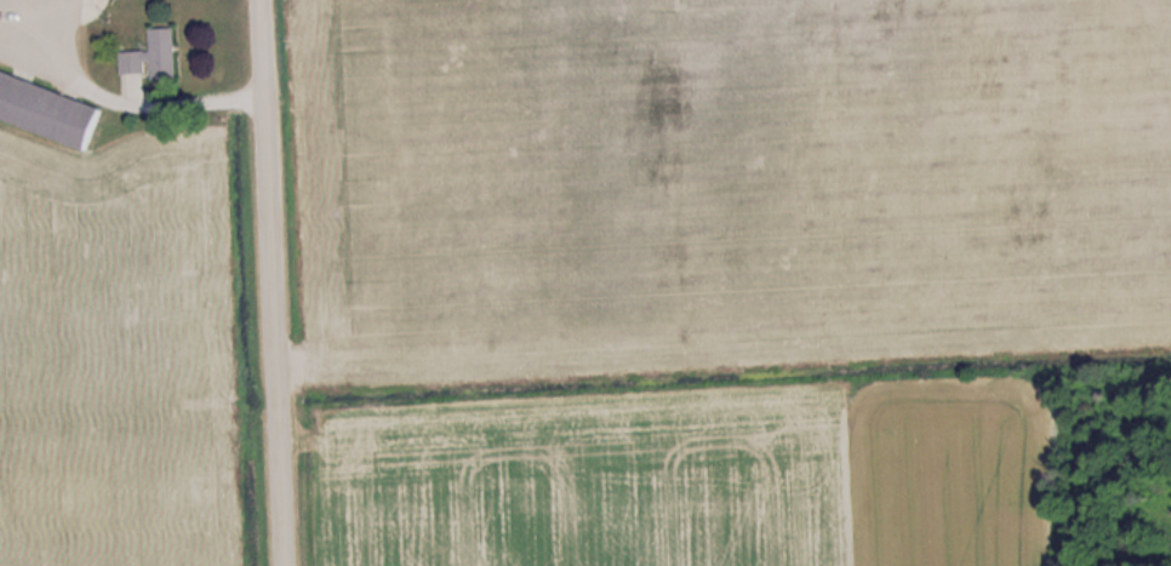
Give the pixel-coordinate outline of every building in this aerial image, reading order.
[(181,75),(178,28),(156,29),(156,51),(125,53),(126,73),(150,72),(150,62),(155,62),(155,76),(181,75)] [(0,68),(0,118),(96,152),(111,108),(0,68)]
